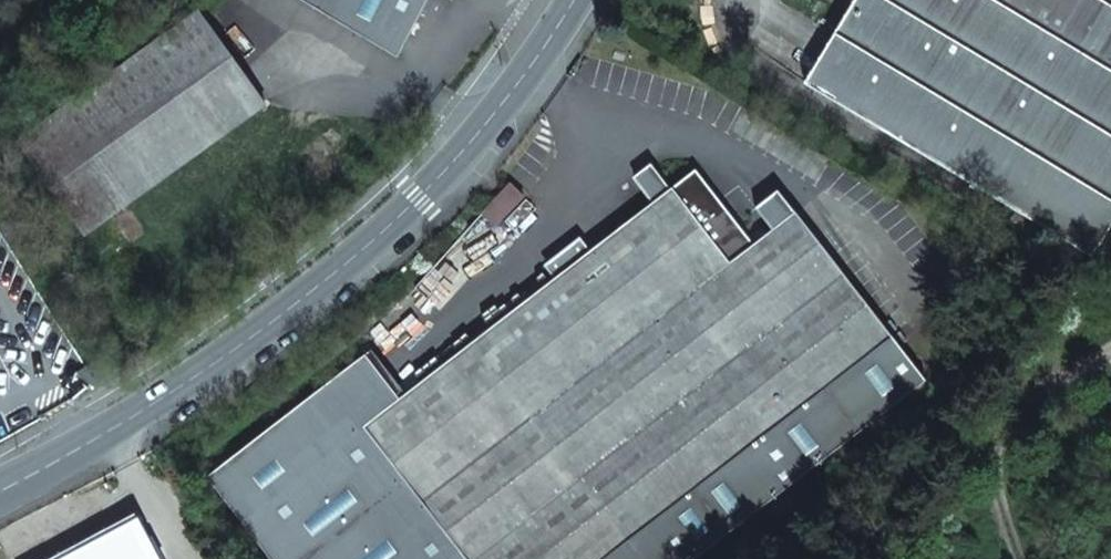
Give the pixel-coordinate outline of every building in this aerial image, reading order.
[(395,61),(428,0),(287,0),(395,61)] [(1086,253),(1094,258),(1110,230),(1110,0),(847,0),(853,4),(804,86),(1086,253)] [(87,233),(267,106),(201,15),(24,140),(87,233)] [(734,464),(890,341),(795,219),(753,251),(695,177),(590,257),(555,285),(399,404),(360,434),(456,558),(612,558),(674,511),(683,504),(719,475),(734,464)] [(479,219),(493,232),(521,203),(507,189),(479,219)] [(555,285),(590,257),(579,242),(545,270),(555,285)] [(202,478),(268,558),(456,558),(360,434),(399,404),(364,367),(202,478)] [(729,489),(744,477),(734,464),(719,475),(729,489)] [(679,517),(688,510),(683,504),(674,511),(679,517)] [(135,518),(58,558),(158,558),(135,518)]
